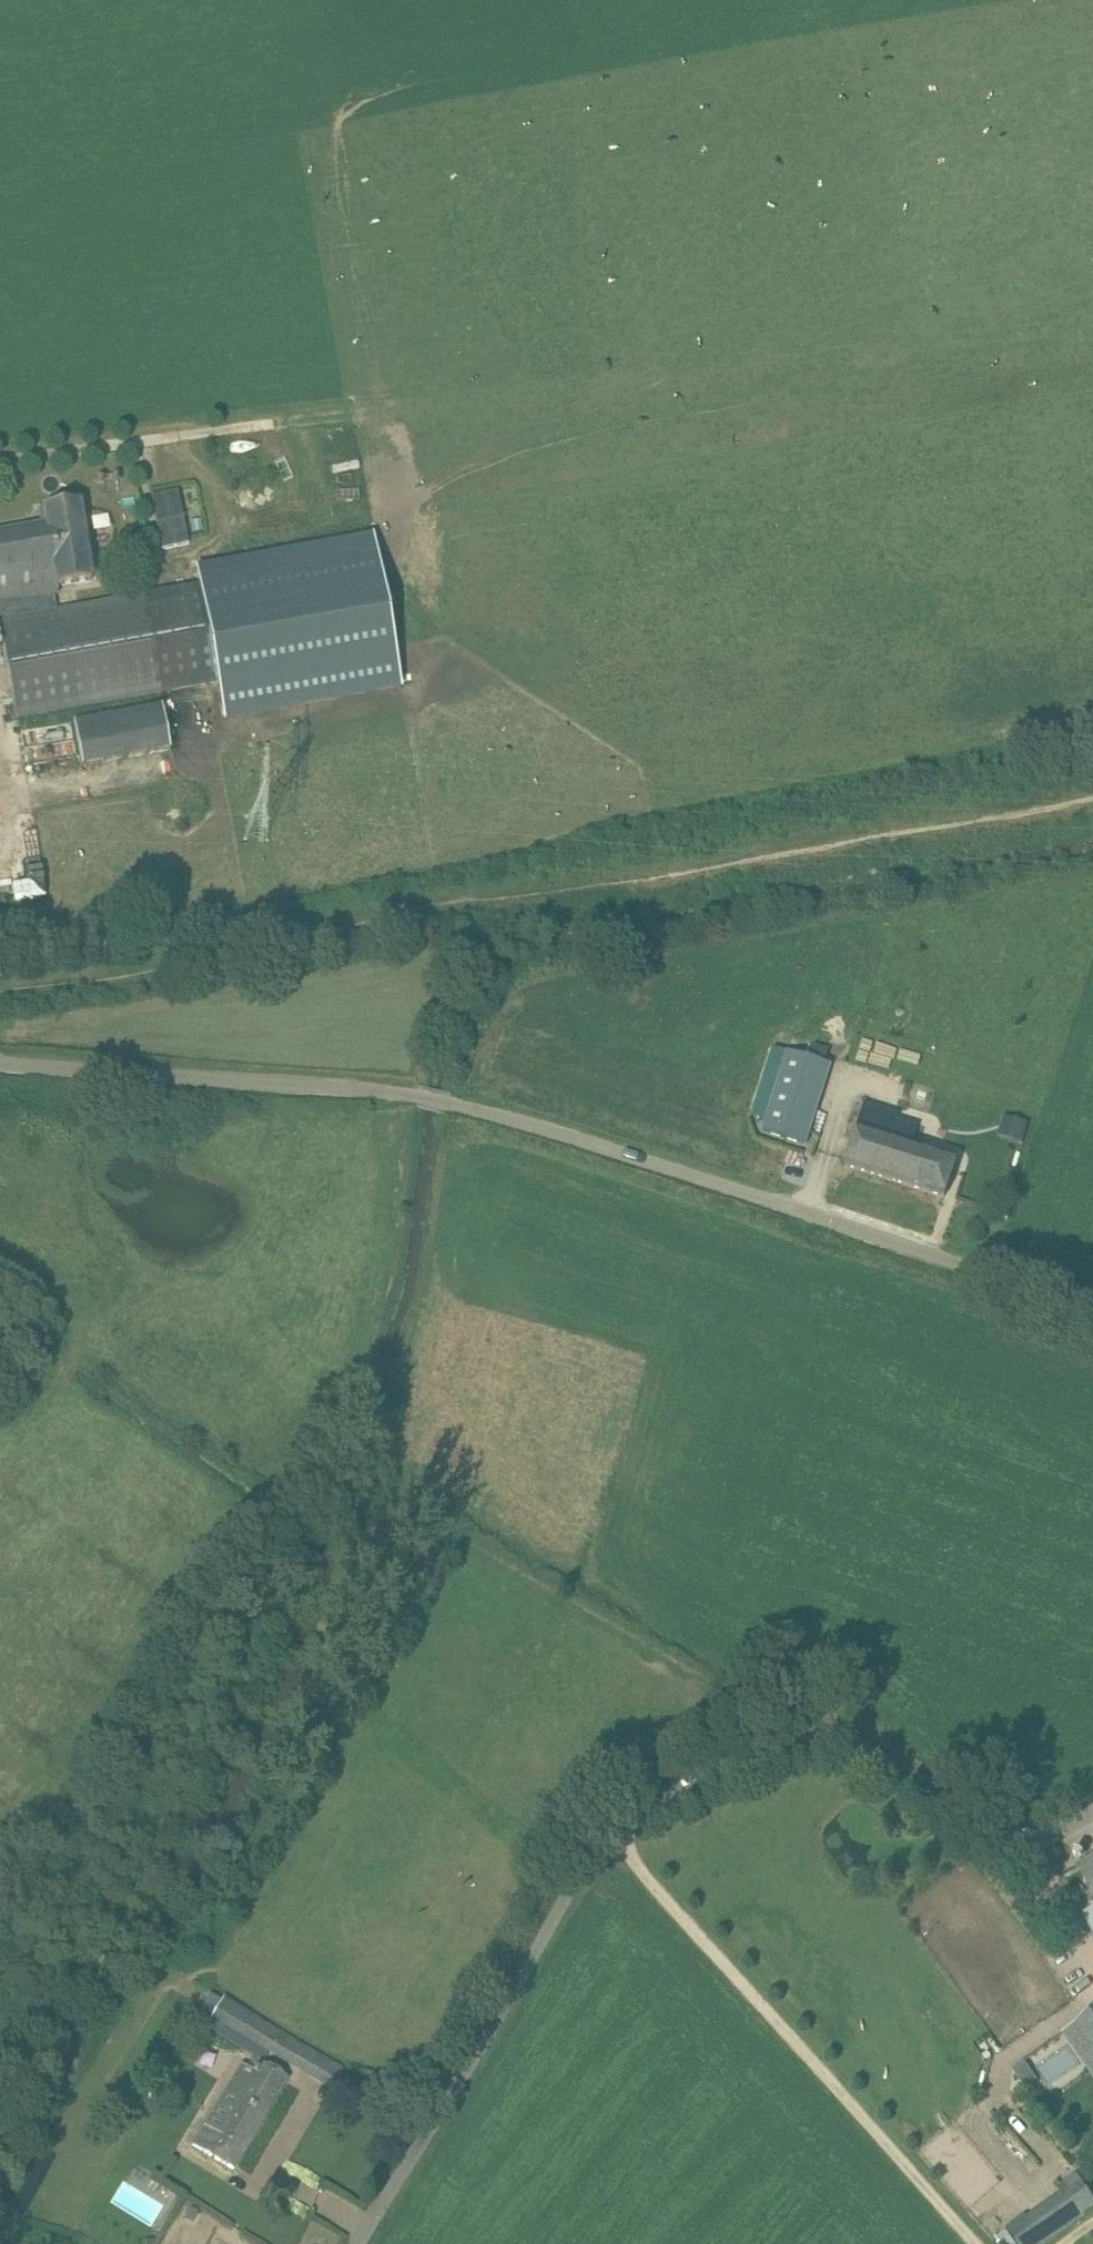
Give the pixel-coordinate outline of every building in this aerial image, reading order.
[(178,490),(151,496),(162,549),(189,543),(178,490)] [(0,530),(0,629),(16,717),(217,681),(223,714),(401,682),(383,589),(381,578),(374,539),(197,572),(199,584),(145,594),(57,610),(54,593),(59,593),(58,585),(92,580),(79,502),(40,508),(42,522),(0,530)] [(76,720),(85,766),(170,750),(162,704),(76,720)] [(790,1055),(763,1137),(805,1150),(831,1073),(832,1069),(790,1055)] [(999,1115),(993,1135),(1019,1143),(1025,1122),(999,1115)] [(858,1126),(845,1165),(945,1197),(958,1158),(913,1144),(893,1137),(858,1126)] [(1079,1866),(1092,1889),(1092,1857),(1079,1866)] [(224,1997),(213,2017),(311,2075),(323,2056),(224,1997)] [(1078,2026),(1092,2048),(1092,2015),(1078,2026)] [(193,2145),(234,2169),(288,2078),(253,2057),(248,2067),(256,2072),(252,2078),(237,2070),(193,2145)] [(1025,2062),(1013,2069),(1026,2087),(1037,2080),(1025,2062)]
